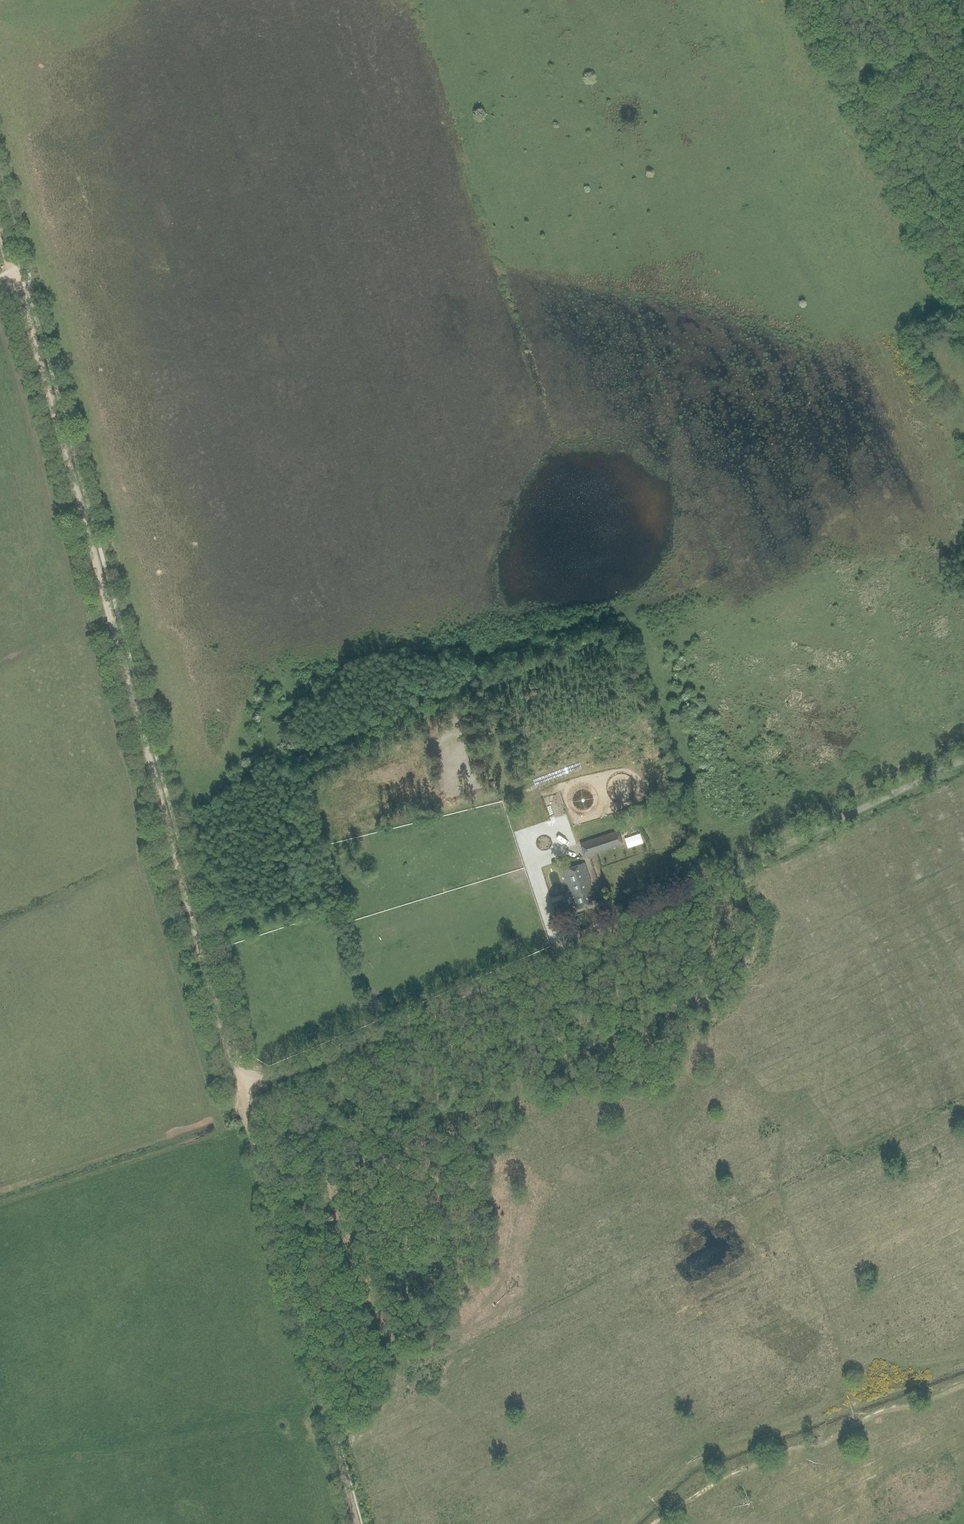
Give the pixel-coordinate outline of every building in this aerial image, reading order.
[(573,814),(570,824),(577,826),(580,816),(573,814)] [(580,842),(585,857),(623,844),(618,830),(580,842)] [(585,863),(563,870),(571,893),(573,892),(577,905),(575,905),(576,909),(592,904),(591,900),(596,898),(594,891),(592,892),(589,881),(591,881),(585,863)]
